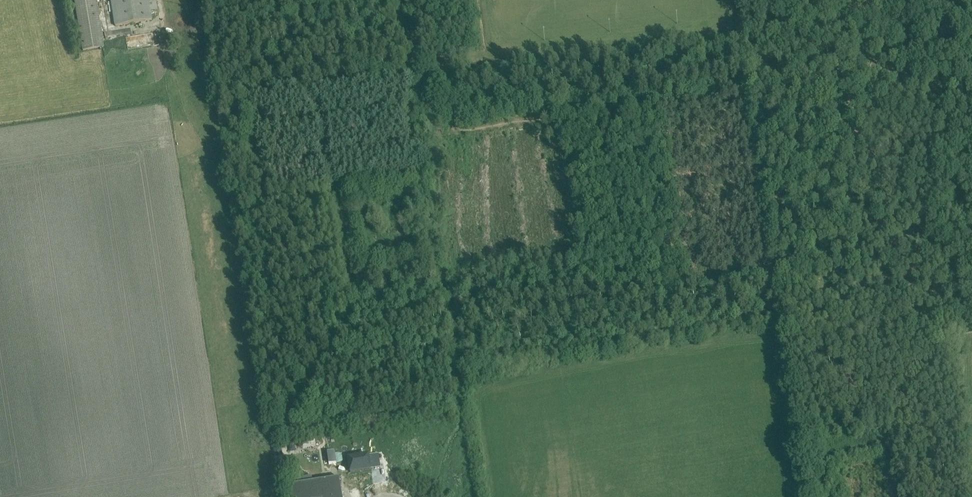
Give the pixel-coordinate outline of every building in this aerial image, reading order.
[(82,50),(102,47),(95,0),(74,0),(82,50)] [(115,26),(151,20),(148,0),(111,0),(115,26)] [(329,465),(336,464),(334,452),(328,453),(329,465)] [(369,456),(348,459),(350,473),(371,470),(369,456)] [(340,478),(290,486),(292,496),(343,496),(340,478)]
